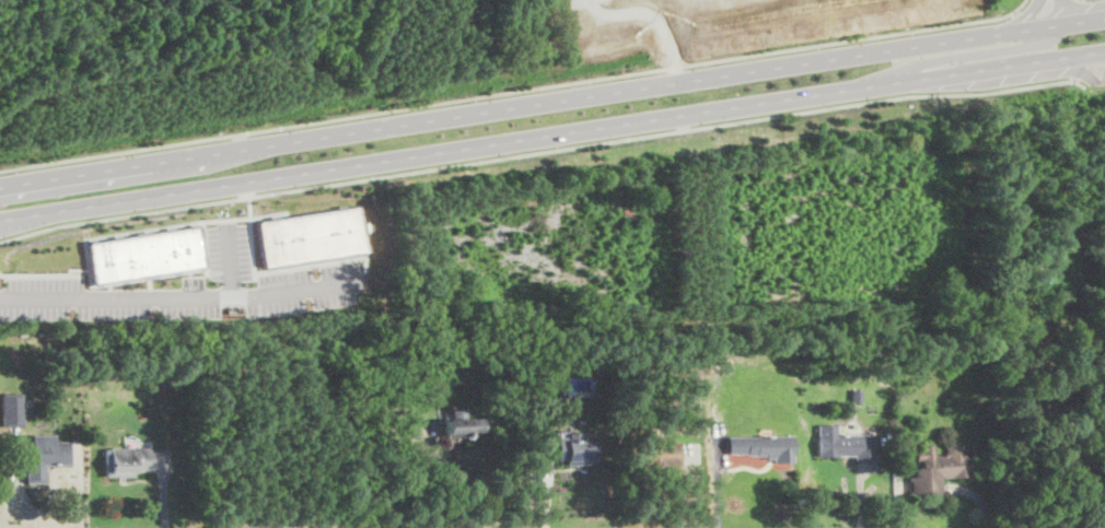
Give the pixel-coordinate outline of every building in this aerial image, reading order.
[(256,221),(261,266),(362,249),(356,206),(256,221)] [(86,242),(93,282),(206,266),(200,225),(86,242)] [(1,424),(22,424),(22,391),(1,391),(1,424)] [(444,434),(487,434),(487,407),(452,407),(452,416),(444,416),(444,434)] [(838,434),(838,422),(817,422),(817,457),(874,457),(874,434),(838,434)] [(580,429),(556,429),(556,462),(592,462),(592,437),(580,437),(580,429)] [(47,464),(72,464),(72,439),(59,439),(59,433),(25,433),(26,481),(47,481),(47,464)] [(792,434),(726,434),(726,456),(792,456),(792,434)] [(679,437),(631,439),(632,466),(681,465),(679,437)] [(910,493),(940,492),(940,476),(969,474),(969,442),(945,443),(945,453),(934,454),(934,443),(917,443),(918,472),(909,472),(910,493)] [(151,474),(151,445),(104,445),(104,474),(151,474)]
